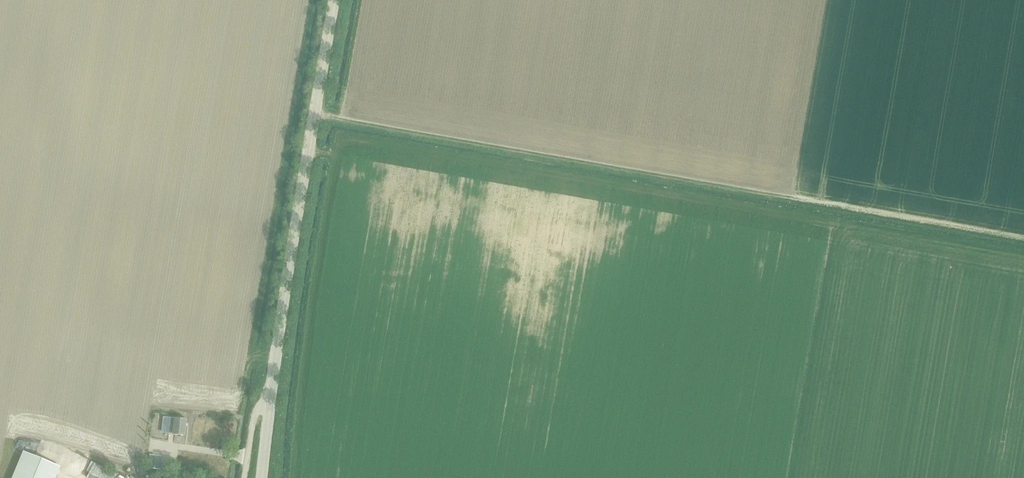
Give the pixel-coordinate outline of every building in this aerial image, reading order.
[(185,436),(187,420),(175,419),(168,418),(168,419),(166,419),(165,423),(167,423),(167,424),(175,425),(173,434),(185,436)] [(59,468),(62,461),(47,454),(44,462),(23,453),(13,477),(56,477),(60,469),(59,468)] [(159,469),(161,457),(151,456),(149,467),(159,469)] [(115,477),(117,473),(94,462),(87,477),(119,477),(115,477)]
